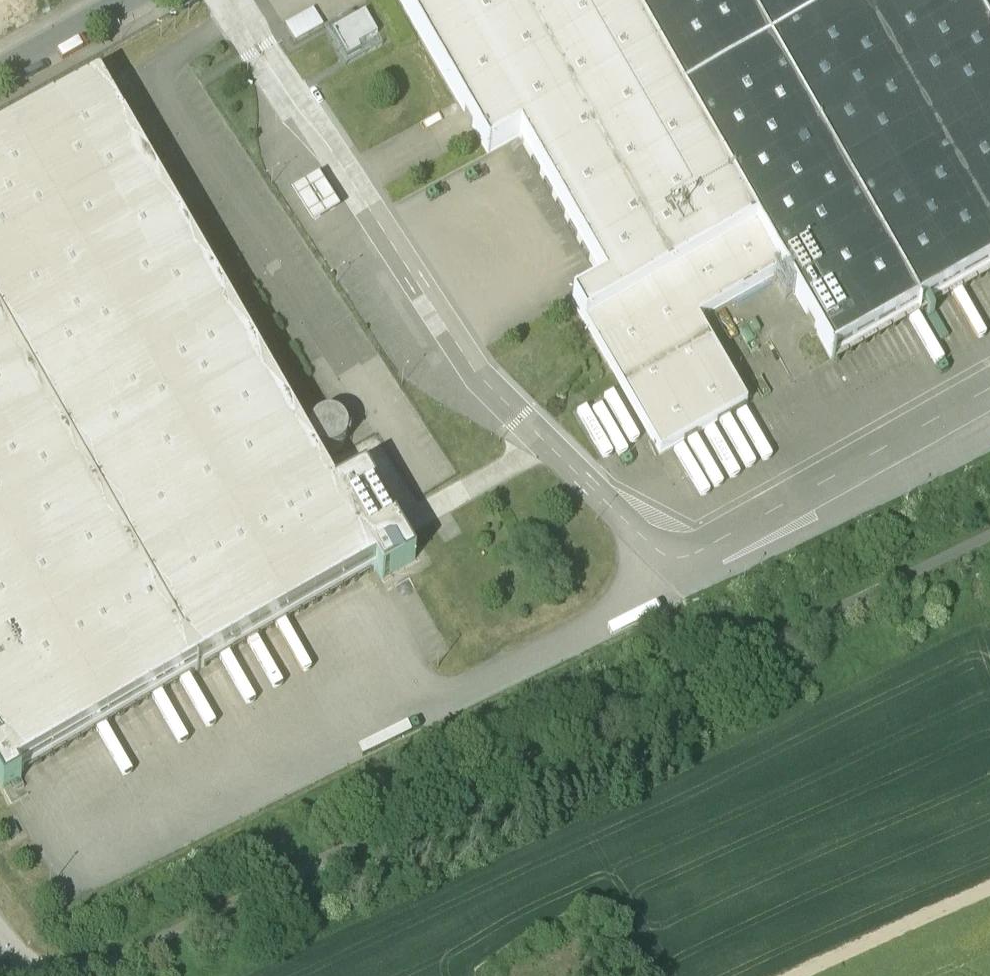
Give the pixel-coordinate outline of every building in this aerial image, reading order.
[(488,152),(520,134),(604,282),(572,300),(585,323),(755,227),(627,0),(402,0),(488,152)] [(755,227),(781,272),(831,360),(989,270),(989,0),(627,0),(755,227)] [(356,18),(353,12),(324,29),(345,67),(383,47),(377,36),(378,35),(365,13),(356,18)] [(0,135),(0,745),(1,747),(0,748),(0,783),(11,803),(28,793),(21,779),(18,773),(375,571),(382,583),(415,564),(365,476),(334,493),(99,79),(0,135)] [(295,213),(323,200),(312,177),(284,191),(295,213)] [(748,406),(699,319),(781,272),(755,227),(585,323),(660,456),(748,406)]
